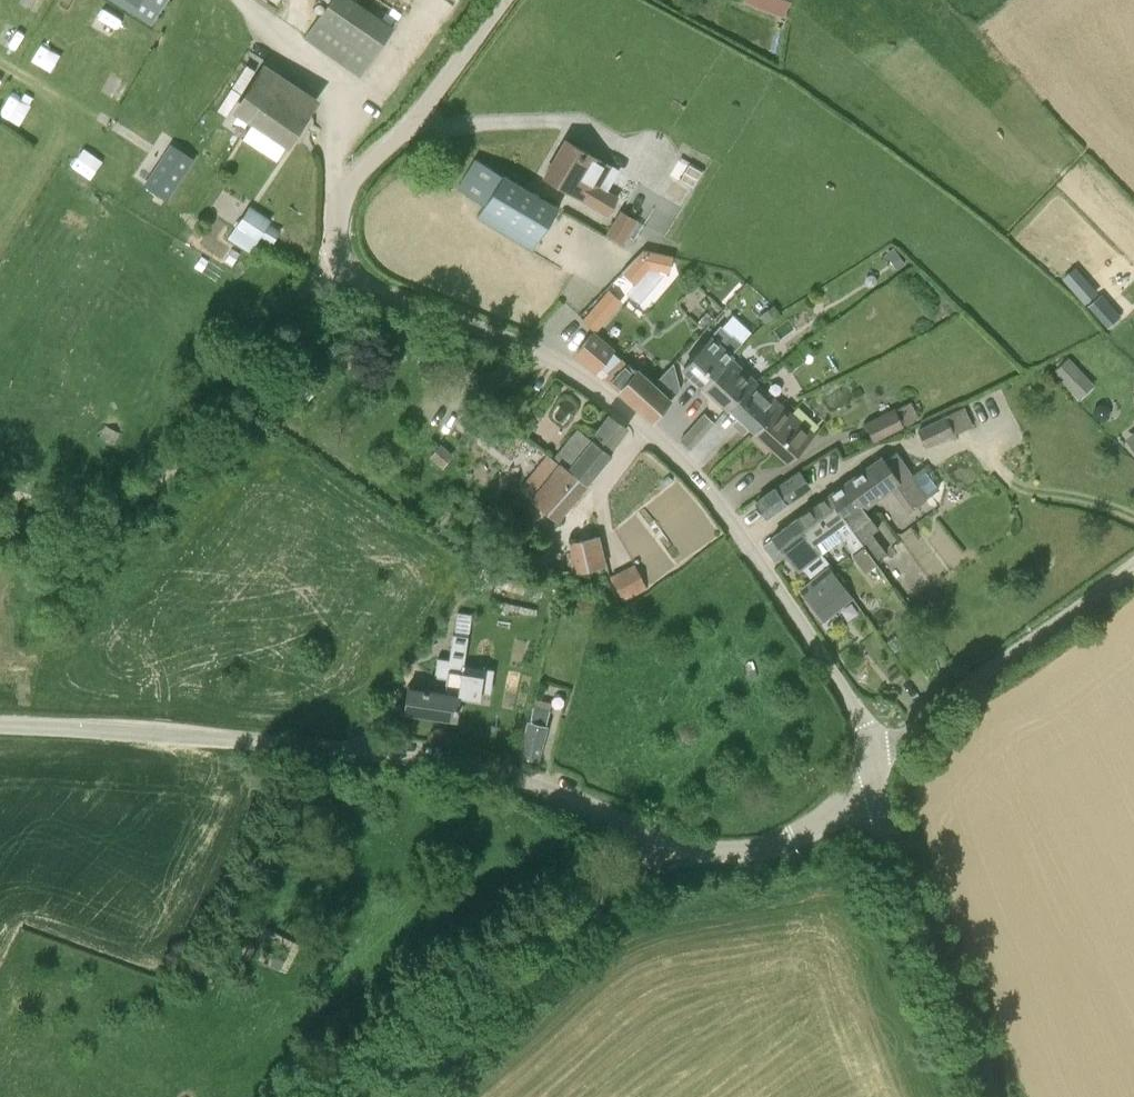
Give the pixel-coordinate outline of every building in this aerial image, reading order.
[(392,27),(355,1),(356,0),(331,0),(306,37),(342,63),(361,75),(375,54),(389,33),(392,27)] [(774,0),(755,0),(754,2),(785,20),(791,10),(774,0)] [(113,45),(128,16),(105,4),(89,33),(113,45)] [(43,42),(37,60),(57,67),(63,49),(43,42)] [(246,65),(218,110),(227,116),(256,71),(246,65)] [(235,109),(253,121),(287,142),(288,143),(291,139),(301,123),(310,107),(311,107),(315,100),(297,88),(263,67),(248,90),(235,109)] [(15,90),(3,110),(22,121),(34,101),(15,90)] [(582,198),(602,161),(566,140),(545,176),(582,198)] [(167,200),(194,159),(170,144),(144,185),(167,200)] [(76,163),(95,175),(106,157),(87,145),(76,163)] [(685,151),(673,174),(699,187),(711,164),(685,151)] [(558,207),(476,158),(458,189),(484,203),(475,217),(533,250),(544,231),(558,207)] [(249,252),(257,239),(261,235),(272,242),(279,231),(268,224),(270,220),(249,208),(237,227),(229,240),(249,252)] [(623,245),(637,220),(620,210),(606,235),(623,245)] [(622,300),(608,288),(582,319),(595,331),(622,300)] [(772,305),(759,314),(765,323),(778,313),(773,305),(772,305)] [(367,306),(357,312),(363,323),(374,316),(367,306)] [(711,334),(713,336),(700,351),(685,367),(706,386),(728,360),(731,358),(734,355),(733,354),(743,343),(733,333),(732,334),(720,324),(711,334)] [(1079,398),(1094,385),(1069,357),(1055,370),(1079,398)] [(728,360),(706,386),(728,407),(754,381),(756,380),(731,358),(728,360)] [(621,362),(606,379),(631,399),(630,400),(653,421),(671,400),(636,369),(635,370),(623,359),(621,362)] [(680,388),(673,361),(656,379),(674,394),(680,388)] [(754,381),(728,407),(738,416),(733,422),(745,433),(750,427),(755,432),(779,404),(782,407),(784,406),(756,380),(754,381)] [(527,411),(509,398),(497,415),(503,419),(514,428),(527,411)] [(910,402),(896,406),(905,424),(918,418),(910,402)] [(779,404),(755,432),(751,437),(767,452),(771,447),(788,462),(815,434),(784,406),(782,407),(779,404)] [(905,426),(896,406),(862,422),(872,442),(905,426)] [(963,406),(916,429),(925,447),(955,434),(972,426),(963,406)] [(577,428),(553,458),(587,483),(612,454),(609,451),(627,425),(611,414),(598,432),(592,440),(577,428)] [(715,423),(705,414),(681,440),(691,449),(715,423)] [(514,428),(503,419),(496,428),(517,444),(523,436),(514,428)] [(443,448),(431,462),(445,473),(456,458),(443,448)] [(927,498),(927,497),(940,488),(924,466),(911,475),(894,452),(884,459),(882,456),(845,483),(858,502),(858,501),(864,510),(890,490),(907,513),(927,498)] [(569,506),(587,483),(553,458),(546,453),(517,488),(529,498),(540,506),(558,519),(569,506)] [(798,471),(776,488),(784,499),(787,497),(788,500),(806,487),(804,484),(806,482),(798,471)] [(845,483),(828,496),(877,563),(888,555),(872,531),(877,527),(864,511),(858,502),(845,483)] [(786,502),(784,499),(776,488),(764,495),(756,503),(766,516),(786,502)] [(828,496),(798,517),(810,534),(809,536),(820,551),(841,536),(866,572),(877,563),(828,496)] [(810,534),(797,517),(764,544),(776,562),(785,554),(797,570),(802,566),(813,582),(803,589),(819,610),(847,588),(808,537),(809,536),(810,534)] [(573,542),(573,545),(560,551),(564,572),(578,568),(579,573),(604,567),(603,564),(597,536),(573,542)] [(611,577),(621,597),(623,602),(648,589),(645,585),(635,565),(611,577)] [(490,576),(479,571),(476,570),(473,578),(474,578),(487,583),(490,576)] [(575,595),(565,592),(561,606),(571,610),(575,595)] [(409,686),(408,689),(405,711),(456,719),(459,697),(460,693),(464,666),(468,666),(476,614),(458,611),(454,634),(452,634),(448,659),(437,656),(434,677),(444,679),(444,691),(409,686)] [(521,755),(537,759),(550,711),(534,706),(521,755)] [(582,883),(565,893),(570,903),(588,893),(582,883)] [(262,950),(257,959),(286,972),(300,944),(293,941),(285,960),(262,950)]
